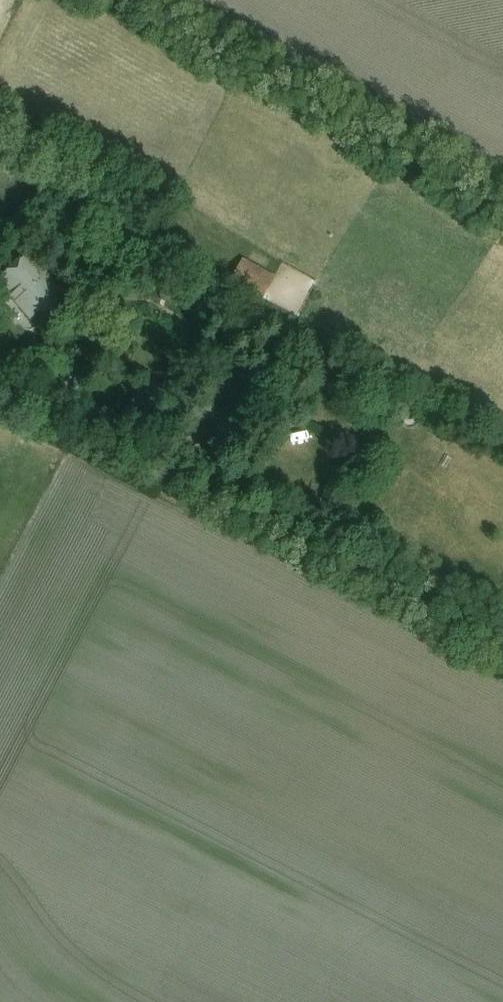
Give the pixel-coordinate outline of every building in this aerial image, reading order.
[(59,292),(48,279),(50,278),(27,252),(0,277),(0,285),(31,320),(41,310),(45,314),(58,303),(54,297),(59,292)] [(229,280),(262,297),(272,277),(240,259),(229,280)]
